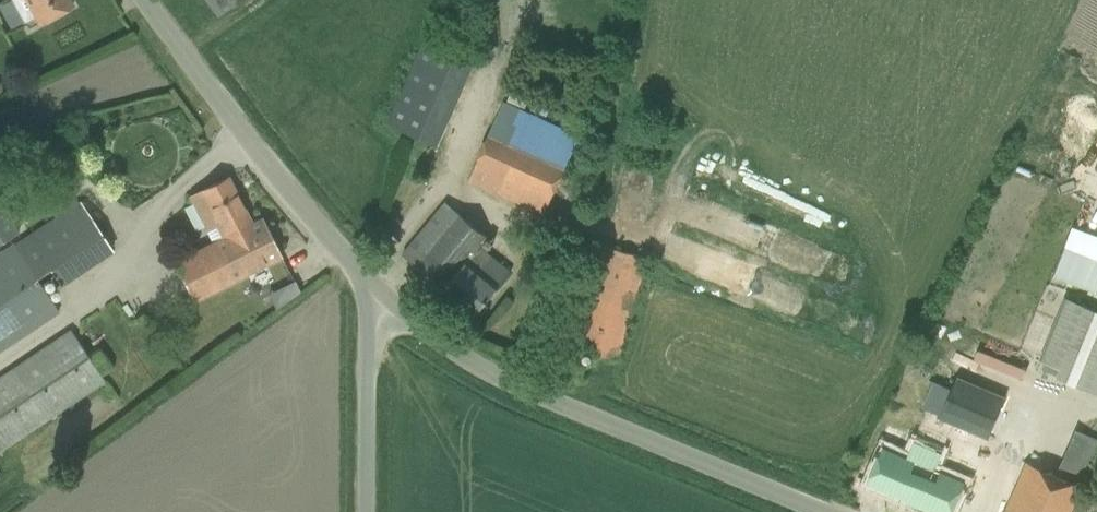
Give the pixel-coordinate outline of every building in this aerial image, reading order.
[(69,0),(14,0),(25,20),(35,15),(39,23),(72,5),(69,0)] [(216,16),(239,0),(205,0),(216,16)] [(422,42),(386,124),(436,147),(472,65),(422,42)] [(503,101),(467,181),(543,214),(578,134),(503,101)] [(170,262),(175,273),(189,301),(280,256),(261,216),(250,222),(227,176),(207,186),(186,197),(209,242),(170,262)] [(77,199),(14,241),(38,277),(49,269),(60,286),(112,251),(77,199)] [(446,200),(416,237),(402,254),(443,288),(475,315),(512,270),(480,244),(488,235),(446,200)] [(18,231),(0,202),(0,242),(18,231)] [(57,311),(35,279),(38,277),(14,241),(11,243),(0,251),(0,350),(57,311)] [(603,248),(582,327),(576,348),(617,359),(644,259),(603,248)] [(1094,309),(1066,298),(1040,361),(1045,363),(1043,369),(1056,374),(1055,377),(1096,393),(1096,311),(1094,309)] [(0,374),(0,451),(102,383),(69,328),(0,374)] [(987,439),(1005,397),(956,377),(939,419),(987,439)] [(1008,503),(1004,511),(1070,511),(1096,449),(1096,439),(1074,430),(1055,475),(1026,462),(1008,503)] [(881,452),(865,488),(906,506),(905,509),(912,511),(950,511),(961,487),(931,474),(938,459),(911,448),(905,463),(881,452)]
